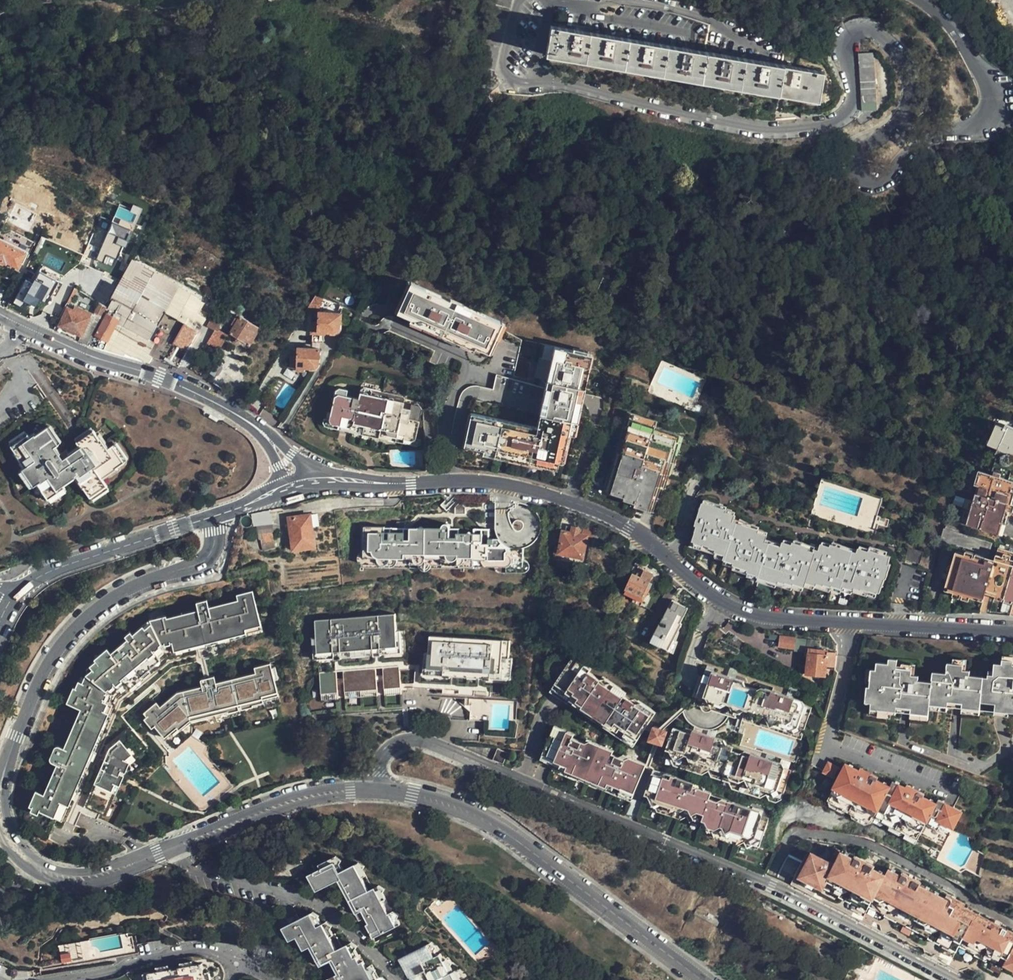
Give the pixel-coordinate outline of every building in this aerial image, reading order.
[(816,101),(821,72),(779,64),(743,59),(700,51),(652,44),(568,29),(549,26),(545,44),(544,55),(578,61),(616,67),(652,74),(692,80),(747,90),(786,97),(816,101)] [(859,90),(860,111),(876,111),(874,92),(872,53),(857,55),(858,70),(859,90)] [(122,245),(127,247),(140,212),(117,204),(99,259),(116,265),(122,245)] [(0,241),(0,259),(18,268),(26,254),(0,241)] [(72,243),(69,250),(80,256),(83,249),(72,243)] [(132,258),(107,307),(101,318),(88,345),(102,350),(123,357),(125,354),(134,358),(135,356),(147,362),(151,355),(147,352),(154,341),(150,338),(153,332),(186,351),(198,330),(198,331),(206,318),(199,313),(203,304),(199,295),(132,258)] [(497,316),(478,307),(447,292),(416,277),(411,287),(402,308),(415,314),(414,318),(444,333),(477,347),(478,344),(492,351),(506,320),(497,316)] [(26,308),(38,286),(27,280),(15,303),(26,308)] [(317,312),(319,313),(325,300),(321,298),(315,294),(308,307),(317,312)] [(107,307),(98,303),(92,314),(101,318),(107,307)] [(82,335),(92,314),(76,307),(74,310),(69,308),(60,325),(82,335)] [(331,313),(319,314),(319,322),(312,322),(312,333),(314,333),(326,333),(327,332),(333,332),(336,331),(339,330),(340,327),(341,322),(342,322),(342,314),(331,313)] [(88,345),(101,318),(92,314),(82,335),(79,341),(88,345)] [(248,344),(260,327),(241,316),(231,333),(248,344)] [(393,326),(387,338),(427,356),(431,358),(436,348),(393,326)] [(208,344),(200,357),(210,363),(218,350),(208,344)] [(548,376),(553,345),(543,344),(538,375),(548,376)] [(574,434),(578,420),(584,396),(595,353),(584,351),(559,345),(551,374),(544,400),(539,424),(506,416),(474,408),(466,441),(481,444),(480,448),(485,449),(514,456),(557,467),(559,461),(562,461),(565,451),(569,432),(574,434)] [(321,348),(313,348),(299,348),(298,356),(291,356),(291,368),(312,368),(317,367),(319,364),(319,358),(321,358),(321,348)] [(416,425),(420,407),(419,403),(410,401),(408,407),(402,405),(404,396),(403,393),(396,391),(369,386),(364,385),(361,387),(359,397),(345,395),(347,389),(338,387),(334,391),(331,401),(328,418),(330,422),(351,426),(352,431),(372,434),(392,439),(396,436),(410,439),(414,436),(416,425)] [(654,433),(655,426),(629,418),(621,443),(614,465),(606,488),(625,494),(624,496),(636,500),(636,502),(656,508),(663,486),(669,464),(677,440),(654,433)] [(102,485),(97,478),(120,463),(108,446),(103,449),(90,431),(73,442),(77,448),(57,461),(49,448),(53,445),(42,428),(27,439),(24,435),(7,446),(20,467),(17,469),(29,486),(33,483),(47,505),(63,494),(57,485),(70,476),(84,497),(102,485)] [(1012,469),(1012,437),(1007,436),(1006,439),(986,433),(978,458),(1012,469)] [(719,474),(712,470),(707,485),(707,487),(712,490),(713,494),(714,500),(712,506),(702,502),(698,514),(695,526),(696,526),(692,540),(717,549),(716,552),(726,555),(725,559),(735,563),(735,565),(751,571),(750,572),(759,575),(759,577),(777,583),(778,582),(793,586),(794,584),(803,586),(804,582),(814,586),(815,583),(830,588),(832,585),(841,588),(842,587),(851,590),(852,587),(868,592),(869,590),(879,594),(884,579),(885,579),(890,564),(888,563),(891,556),(879,552),(870,549),(868,551),(859,548),(857,555),(847,552),(848,550),(832,545),(830,547),(821,545),(819,551),(814,550),(814,552),(802,549),(803,546),(793,544),(792,545),(784,542),(782,548),(770,544),(765,542),(767,536),(758,533),(758,530),(732,521),(734,515),(725,512),(728,497),(728,486),(726,481),(723,476),(719,474)] [(1000,525),(1006,505),(1003,503),(1006,489),(978,480),(977,485),(971,507),(963,532),(972,534),(996,542),(997,540),(1000,525)] [(1003,503),(1006,505),(1011,490),(1006,489),(1003,503)] [(470,509),(465,503),(460,508),(460,515),(469,515),(470,509)] [(579,527),(582,517),(566,511),(560,532),(563,532),(556,560),(579,566),(587,537),(582,536),(583,533),(580,532),(580,528),(579,527)] [(313,546),(308,514),(288,518),(292,549),(313,546)] [(262,537),(262,543),(273,541),(271,525),(270,522),(260,524),(262,537)] [(368,559),(369,527),(365,527),(364,568),(490,573),(490,566),(476,565),(475,563),(394,560),(394,563),(383,562),(384,559),(368,559)] [(463,541),(464,534),(464,530),(455,530),(454,540),(463,541)] [(962,553),(961,558),(953,556),(948,572),(944,587),(955,591),(953,595),(974,601),(976,596),(985,599),(986,594),(1012,602),(1012,550),(998,546),(993,562),(962,553)] [(921,553),(908,548),(905,557),(919,562),(921,553)] [(633,571),(624,592),(642,600),(654,573),(644,568),(641,574),(633,571)] [(202,607),(187,611),(195,644),(197,647),(204,645),(202,638),(209,637),(210,644),(268,628),(257,589),(242,592),(244,599),(214,606),(212,600),(202,603),(202,607)] [(676,608),(679,602),(672,598),(669,605),(676,608)] [(687,607),(679,602),(676,608),(669,605),(660,620),(658,620),(652,630),(660,635),(662,632),(671,637),(676,627),(679,628),(682,621),(680,620),(687,607)] [(195,644),(187,611),(177,614),(171,615),(171,611),(159,614),(154,616),(136,628),(129,633),(111,646),(108,642),(105,644),(94,651),(96,654),(98,657),(91,661),(83,668),(80,675),(76,683),(72,681),(68,680),(61,696),(76,703),(59,740),(53,737),(50,738),(48,740),(44,750),(44,753),(45,755),(50,757),(37,786),(29,782),(22,798),(25,800),(33,803),(57,814),(64,798),(74,779),(85,756),(85,753),(83,751),(85,745),(89,745),(90,745),(116,692),(139,674),(139,673),(137,670),(143,666),(146,669),(164,656),(197,647),(195,644)] [(398,614),(318,619),(320,658),(337,656),(344,656),(377,654),(385,653),(401,652),(399,632),(398,614)] [(127,630),(129,633),(136,628),(134,625),(127,630)] [(660,635),(652,630),(648,637),(669,649),(679,628),(676,627),(671,637),(662,632),(660,635)] [(407,632),(399,632),(401,652),(408,652),(407,632)] [(512,641),(433,635),(432,652),(430,674),(509,680),(511,659),(512,641)] [(793,649),(795,639),(780,637),(778,647),(793,649)] [(825,666),(834,668),(835,653),(832,652),(818,651),(816,650),(815,654),(807,653),(805,672),(805,676),(824,678),(825,666)] [(620,691),(622,688),(599,673),(597,676),(584,668),(586,665),(569,653),(547,687),(557,693),(573,704),(601,722),(631,741),(652,708),(637,697),(631,699),(620,691)] [(1005,659),(1005,663),(997,662),(995,673),(990,673),(989,676),(984,675),(971,674),(972,669),(964,669),(964,663),(949,661),(948,672),(934,670),(933,680),(918,678),(919,673),(911,672),(911,666),(896,664),(896,656),(888,655),(887,660),(875,659),(874,665),(869,665),(867,684),(864,684),(862,697),(869,697),(868,706),(888,708),(888,704),(896,705),(896,701),(911,703),(910,711),(929,713),(930,701),(954,704),(982,707),(982,700),(998,702),(997,710),(1011,712),(1012,707),(1012,708),(1012,660),(1005,659)] [(226,700),(235,719),(287,705),(280,675),(277,664),(275,659),(260,662),(262,669),(219,680),(219,675),(217,675),(215,674),(218,681),(226,700)] [(401,665),(384,666),(385,687),(403,686),(401,665)] [(360,668),(344,669),(345,690),(362,689),(378,688),(376,667),(360,668)] [(338,669),(321,670),(323,691),(339,690),(338,669)] [(780,704),(783,698),(766,692),(765,696),(755,692),(740,687),(727,683),(720,680),(721,676),(706,672),(704,677),(697,675),(693,686),(688,704),(687,705),(693,706),(693,710),(695,712),(697,713),(700,713),(701,713),(704,710),(721,717),(747,725),(774,735),(798,743),(800,737),(808,711),(791,706),(789,700),(787,706),(780,704)] [(76,683),(80,675),(75,673),(72,681),(76,683)] [(212,675),(208,676),(205,676),(204,680),(205,684),(186,688),(180,689),(163,702),(160,698),(146,708),(149,712),(156,722),(163,732),(176,722),(178,725),(195,713),(197,719),(199,729),(235,719),(226,700),(218,681),(215,674),(212,675)] [(403,686),(385,687),(386,695),(403,693),(403,686)] [(362,689),(345,690),(346,697),(378,695),(378,688),(362,689)] [(339,690),(323,691),(323,699),(339,698),(339,690)] [(789,700),(783,698),(780,704),(787,706),(789,700)] [(156,722),(149,712),(145,714),(152,724),(156,722)] [(181,730),(197,719),(195,713),(178,725),(179,727),(181,730)] [(166,737),(179,727),(178,725),(176,722),(163,732),(166,737)] [(128,723),(105,741),(100,752),(78,800),(98,810),(116,772),(112,770),(119,755),(140,739),(128,723)] [(541,760),(554,766),(629,799),(644,766),(625,758),(624,760),(611,754),(612,752),(586,740),(584,743),(573,738),(573,735),(555,727),(550,738),(541,760)] [(770,768),(754,762),(746,760),(745,763),(726,756),(728,752),(709,745),(710,742),(687,734),(686,737),(667,731),(665,737),(657,760),(687,770),(717,781),(716,785),(744,795),(776,806),(786,777),(769,771),(770,768)] [(844,772),(831,765),(826,774),(840,781),(844,772)] [(629,799),(554,766),(552,770),(627,804),(629,799)] [(840,781),(830,803),(874,824),(876,819),(921,839),(927,824),(952,836),(964,812),(939,801),(938,803),(926,797),(907,788),(894,782),(891,788),(879,782),(860,773),(847,767),(844,772),(840,781)] [(879,782),(880,779),(861,770),(860,773),(879,782)] [(665,785),(649,781),(642,804),(640,810),(647,812),(675,822),(680,824),(682,831),(690,827),(697,830),(695,836),(703,839),(731,849),(736,850),(739,858),(746,854),(752,856),(763,825),(746,819),(746,816),(725,809),(724,812),(705,805),(707,800),(690,794),(690,791),(667,783),(665,785)] [(907,788),(926,797),(926,795),(908,787),(907,788)] [(675,822),(647,812),(648,817),(671,825),(675,822)] [(731,849),(703,839),(704,845),(727,852),(731,849)] [(959,911),(960,908),(943,899),(941,902),(916,889),(917,887),(899,878),(897,881),(884,874),(881,881),(868,875),(869,872),(851,863),(850,866),(837,859),(831,871),(807,859),(795,884),(809,890),(837,904),(836,906),(847,911),(848,909),(864,918),(867,914),(882,921),(881,922),(895,930),(896,928),(927,944),(926,945),(939,951),(940,950),(956,958),(960,952),(976,959),(975,961),(987,967),(988,965),(1004,974),(1008,969),(1012,971),(1012,937),(993,927),(959,911)] [(402,918),(388,892),(383,895),(369,868),(352,877),(349,871),(323,885),(330,898),(352,886),(373,927),(377,924),(387,943),(411,931),(404,917),(402,918)] [(380,962),(373,965),(366,951),(363,953),(356,940),(347,944),(341,931),(338,933),(332,920),(328,921),(321,909),(318,911),(316,907),(285,923),(292,936),(299,933),(306,946),(312,943),(323,964),(334,958),(341,972),(328,978),(329,979),(388,979),(380,962)] [(467,977),(464,979),(454,959),(448,961),(442,950),(410,967),(416,979),(468,979),(467,977)] [(69,955),(59,956),(60,965),(70,963),(69,955)] [(150,972),(151,979),(208,979),(207,973),(205,964),(196,966),(183,968),(182,968),(182,969),(175,970),(175,969),(173,969),(159,971),(150,972)]
